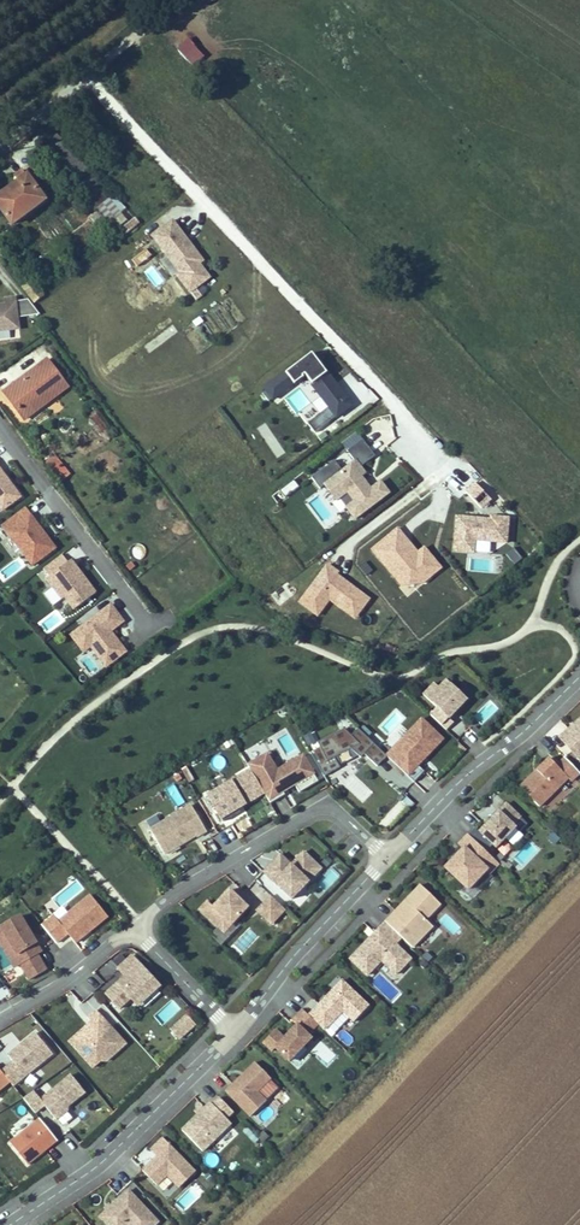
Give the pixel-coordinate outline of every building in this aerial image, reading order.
[(187,37),(176,50),(186,58),(197,45),(187,37)] [(77,179),(88,168),(82,162),(71,172),(77,179)] [(45,200),(27,175),(18,182),(20,184),(7,194),(5,192),(0,195),(0,208),(12,224),(45,200)] [(7,194),(20,184),(18,182),(5,192),(7,194)] [(203,260),(189,242),(186,244),(182,240),(185,237),(172,220),(159,230),(163,235),(156,241),(169,258),(172,256),(183,270),(179,272),(176,275),(190,292),(209,277),(199,263),(203,260)] [(156,241),(163,235),(159,230),(152,236),(156,241)] [(183,270),(172,256),(169,258),(179,272),(183,270)] [(177,279),(169,282),(175,298),(183,294),(177,279)] [(18,318),(16,301),(15,298),(5,299),(6,304),(0,305),(0,331),(10,330),(9,324),(18,323),(18,318)] [(30,316),(28,299),(16,301),(18,318),(30,316)] [(40,315),(28,299),(30,316),(40,315)] [(323,362),(316,352),(313,355),(320,364),(323,362)] [(273,398),(304,374),(336,416),(351,405),(320,364),(313,355),(312,353),(265,388),(273,398)] [(30,404),(62,380),(46,360),(4,391),(25,419),(36,411),(30,404)] [(359,379),(347,390),(358,403),(370,392),(359,379)] [(36,411),(67,387),(62,380),(30,404),(36,411)] [(368,485),(361,476),(365,473),(361,467),(376,455),(363,439),(348,450),(356,461),(343,471),(335,460),(312,477),(321,488),(325,485),(337,500),(340,498),(348,492),(355,501),(347,507),(355,519),(389,493),(381,481),(371,489),(368,491),(365,488),(368,485)] [(24,496),(0,465),(0,506),(4,511),(24,496)] [(466,492),(482,508),(493,497),(477,481),(466,492)] [(355,501),(348,492),(340,498),(347,507),(355,501)] [(40,531),(38,528),(40,526),(25,507),(2,524),(33,565),(56,548),(42,530),(40,531)] [(509,543),(511,516),(454,513),(453,551),(490,553),(491,542),(509,543)] [(370,549),(405,597),(444,569),(426,544),(416,551),(399,528),(370,549)] [(132,547),(135,557),(145,554),(143,544),(132,547)] [(68,562),(62,554),(44,568),(49,576),(46,578),(71,611),(96,593),(83,576),(80,578),(68,562)] [(83,576),(71,560),(68,562),(80,578),(83,576)] [(110,631),(120,624),(116,618),(119,616),(111,604),(78,629),(90,646),(105,666),(125,652),(110,631)] [(90,646),(78,629),(70,635),(83,652),(90,646)] [(456,710),(467,699),(447,680),(439,688),(434,683),(423,695),(437,707),(430,714),(447,730),(454,723),(449,718),(456,710)] [(483,725),(499,709),(489,699),(473,715),(483,725)] [(451,720),(459,712),(456,710),(449,718),(451,720)] [(418,765),(443,739),(421,719),(386,756),(387,756),(414,782),(424,772),(418,765)] [(576,722),(579,725),(562,742),(579,760),(579,719),(576,722)] [(334,757),(351,749),(361,757),(364,754),(377,766),(387,756),(386,756),(358,729),(351,736),(344,729),(317,742),(319,747),(311,753),(324,776),(340,767),(334,757)] [(319,781),(306,758),(280,773),(268,753),(248,765),(250,768),(264,792),(270,803),(286,794),(284,791),(296,784),(301,792),(319,781)] [(549,758),(520,787),(539,806),(568,778),(571,781),(579,773),(565,758),(557,766),(549,758)] [(220,818),(264,792),(250,768),(206,794),(220,818)] [(363,803),(373,792),(352,774),(343,784),(363,803)] [(475,827),(468,835),(486,852),(493,844),(497,847),(515,827),(513,825),(520,817),(506,804),(480,831),(475,827)] [(191,805),(150,830),(165,854),(196,836),(197,837),(206,831),(191,805)] [(554,844),(560,838),(543,822),(537,829),(554,844)] [(455,861),(447,870),(468,889),(486,870),(489,873),(499,864),(486,852),(468,835),(459,844),(464,848),(453,859),(455,861)] [(507,860),(519,871),(541,849),(529,837),(507,860)] [(291,865),(280,855),(276,859),(290,872),(306,855),(304,852),(291,865)] [(292,899),(321,869),(306,855),(290,872),(276,859),(263,872),(292,899)] [(258,902),(267,894),(255,882),(246,890),(258,902)] [(426,920),(440,904),(420,885),(403,903),(408,907),(397,919),(392,914),(385,922),(402,938),(412,948),(433,926),(426,920)] [(231,925),(248,907),(231,892),(226,897),(224,895),(213,907),(207,901),(200,910),(218,927),(225,919),(231,925)] [(75,943),(108,916),(91,895),(65,916),(52,900),(45,905),(53,916),(42,926),(56,943),(68,934),(75,943)] [(271,924),(285,910),(271,896),(257,910),(271,924)] [(41,951),(20,916),(1,928),(7,939),(9,938),(18,953),(16,954),(31,979),(46,970),(37,954),(41,951)] [(224,932),(231,925),(225,919),(218,927),(224,932)] [(350,959),(367,975),(381,960),(396,974),(411,959),(396,944),(402,938),(385,922),(350,959)] [(135,1003),(157,983),(132,956),(118,968),(125,976),(106,994),(119,1009),(131,998),(135,1003)] [(428,964),(423,959),(419,964),(424,969),(428,964)] [(369,1006),(342,981),(309,1015),(318,1024),(324,1030),(343,1011),(354,1022),(369,1006)] [(275,1029),(263,1043),(272,1051),(275,1048),(289,1061),(311,1038),(308,1035),(318,1024),(309,1015),(303,1010),(292,1021),(297,1025),(284,1038),(275,1029)] [(91,1022),(70,1042),(93,1067),(104,1058),(100,1054),(110,1045),(116,1052),(126,1044),(95,1011),(87,1018),(91,1022)] [(179,1039),(191,1028),(186,1022),(189,1019),(187,1017),(172,1031),(179,1039)] [(195,1025),(189,1019),(186,1022),(191,1028),(195,1025)] [(13,1062),(2,1072),(10,1082),(13,1086),(53,1054),(36,1033),(8,1056),(13,1062)] [(100,1054),(104,1058),(107,1061),(116,1052),(110,1045),(100,1054)] [(257,1092),(271,1078),(255,1063),(226,1091),(251,1116),(266,1101),(257,1092)] [(10,1082),(0,1070),(0,1090),(10,1082)] [(34,1091),(23,1098),(35,1113),(45,1105),(56,1120),(67,1111),(68,1106),(85,1092),(71,1075),(41,1100),(34,1091)] [(203,1151),(231,1123),(226,1118),(233,1111),(220,1098),(212,1105),(210,1102),(182,1130),(203,1151)] [(10,1143),(27,1164),(57,1140),(40,1119),(10,1143)] [(195,1173),(162,1138),(150,1149),(157,1157),(142,1171),(156,1186),(167,1176),(179,1188),(195,1173)] [(129,1190),(111,1207),(107,1211),(101,1216),(109,1224),(127,1224),(128,1224),(155,1224),(158,1222),(129,1190)]
